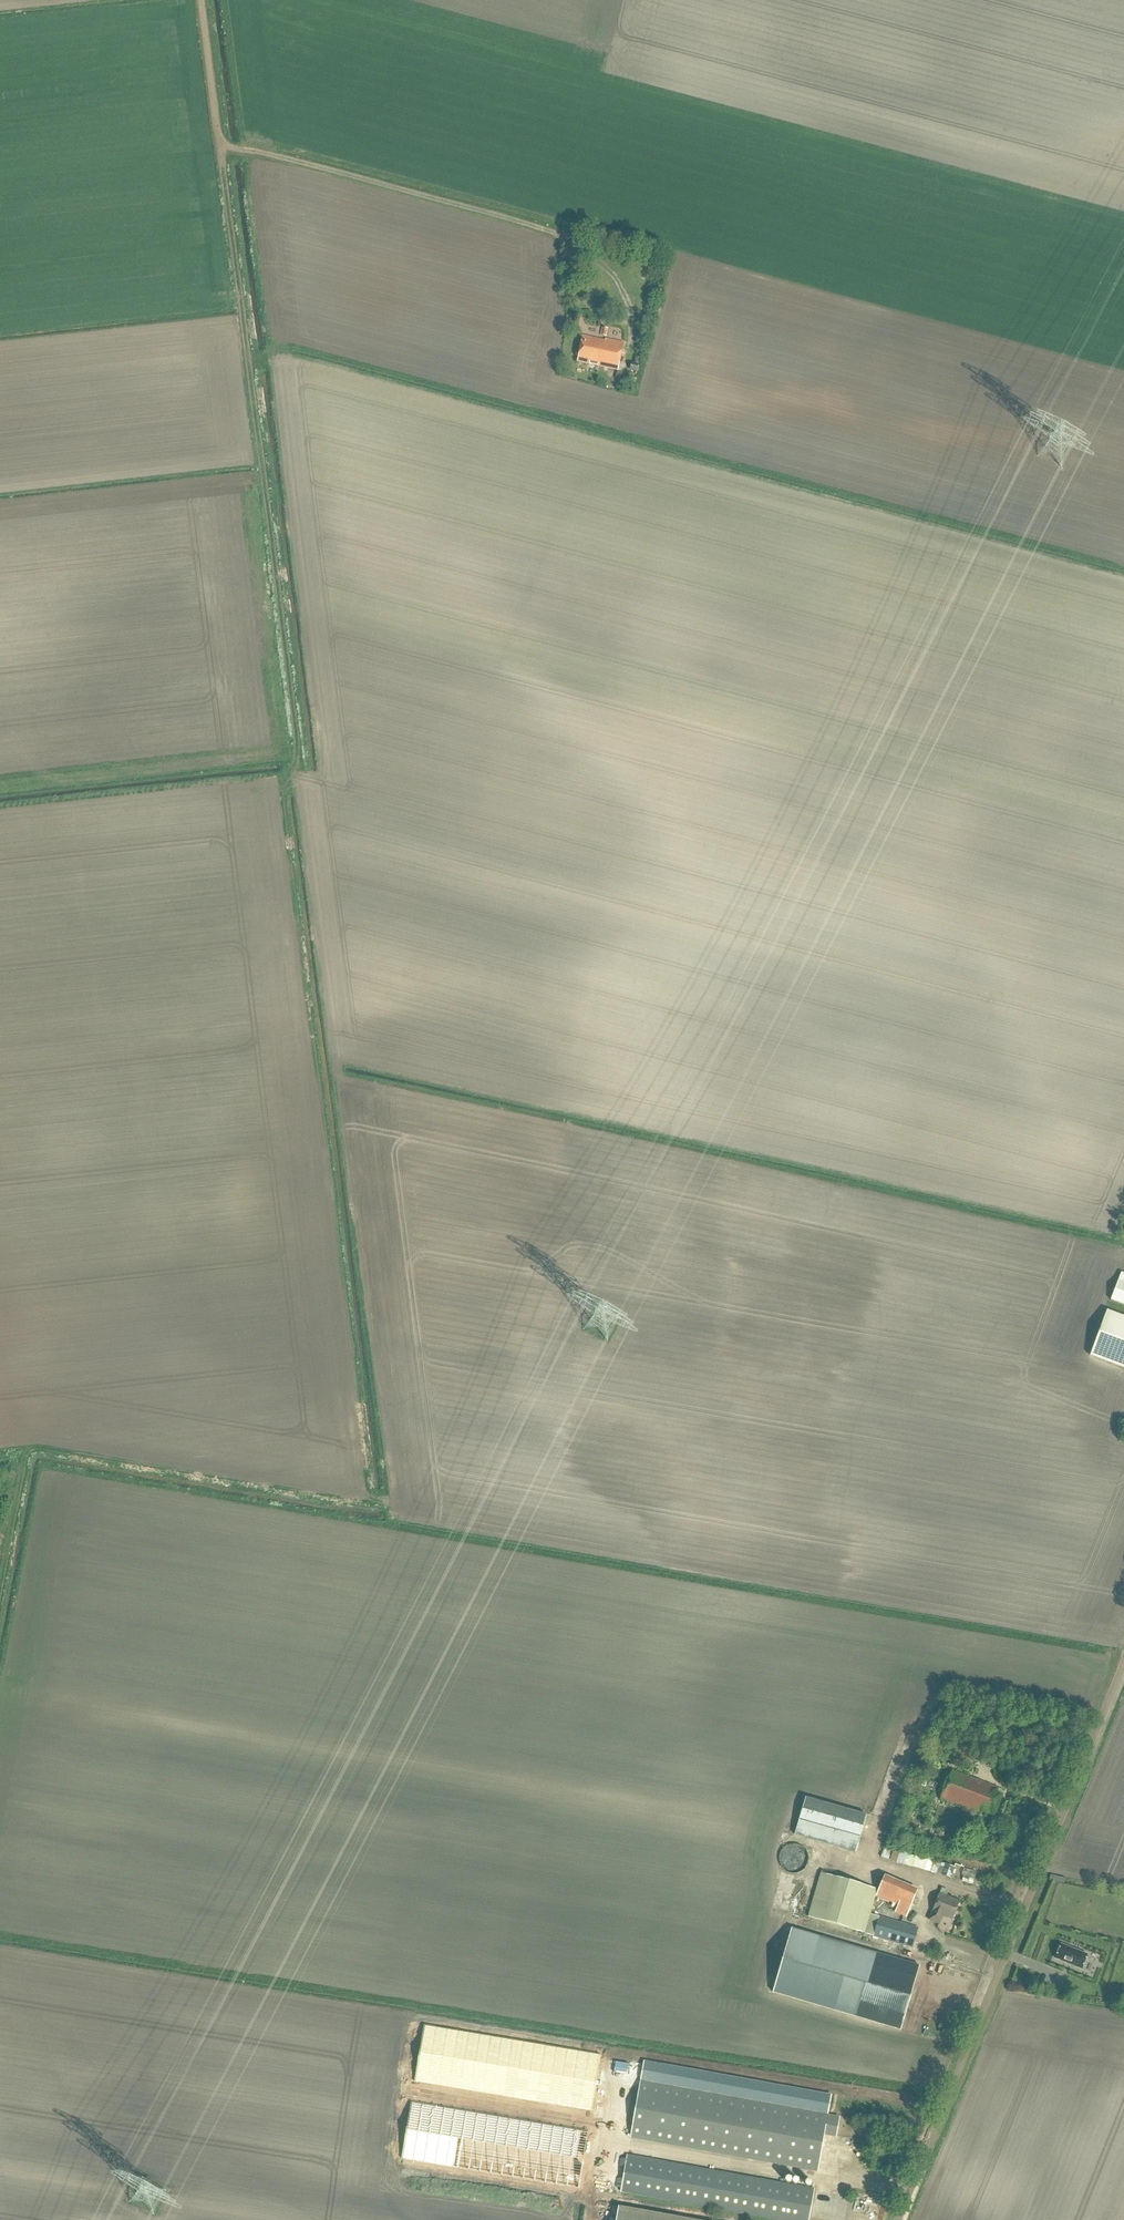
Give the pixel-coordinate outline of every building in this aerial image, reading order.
[(605,340),(605,341),(583,337),(577,363),(618,371),(624,344),(605,340)] [(1123,1306),(1123,1283),(1118,1281),(1111,1301),(1123,1306)] [(1123,1367),(1123,1319),(1106,1313),(1090,1355),(1123,1367)] [(982,1810),(993,1814),(1000,1796),(995,1794),(997,1789),(952,1771),(941,1799),(972,1811),(973,1810),(981,1813),(982,1810)] [(795,1836),(856,1853),(867,1816),(805,1798),(795,1836)] [(799,1845),(794,1844),(787,1846),(782,1850),(781,1855),(780,1860),(781,1865),(784,1870),(789,1873),(795,1873),(800,1872),(804,1870),(806,1867),(808,1862),(808,1856),(807,1851),(804,1848),(799,1845)] [(880,1858),(951,1878),(955,1867),(884,1847),(880,1858)] [(884,1877),(878,1891),(820,1874),(807,1918),(864,1935),(912,1948),(918,1928),(870,1915),(875,1897),(891,1903),(888,1911),(905,1916),(916,1890),(884,1877)] [(941,1924),(944,1917),(953,1920),(960,1902),(946,1896),(948,1891),(942,1888),(940,1894),(940,1893),(929,1920),(941,1924)] [(773,1993),(901,2030),(920,1966),(791,1929),(773,1993)] [(1087,1955),(1061,1945),(1056,1959),(1081,1969),(1087,1955)] [(601,2056),(425,2026),(415,2082),(592,2111),(601,2056)] [(824,2134),(836,2136),(839,2118),(827,2116),(831,2095),(644,2062),(631,2138),(817,2171),(824,2134)] [(588,2133),(412,2104),(402,2160),(578,2189),(588,2133)] [(621,2191),(780,2219),(809,2219),(814,2190),(628,2156),(621,2191)] [(617,2219),(690,2219),(619,2207),(617,2219)]
